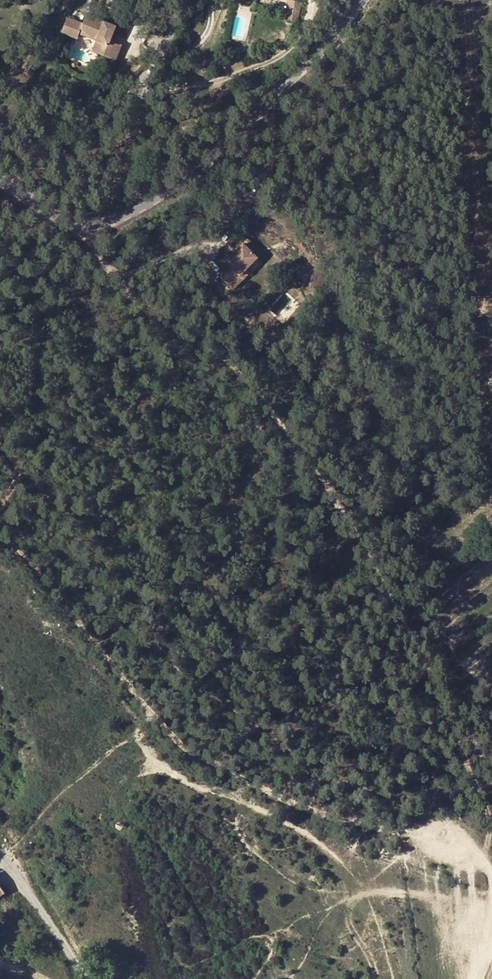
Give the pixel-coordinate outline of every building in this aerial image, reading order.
[(290,1),(285,21),(296,24),(300,3),(290,1)] [(71,18),(65,32),(78,38),(80,33),(98,40),(93,51),(104,56),(106,53),(117,58),(122,46),(111,41),(117,27),(90,16),(86,25),(71,18)] [(117,58),(106,53),(104,56),(115,61),(117,58)] [(253,190),(250,197),(260,202),(263,194),(253,190)] [(256,251),(246,241),(222,265),(226,270),(216,280),(230,294),(239,284),(235,279),(244,271),(253,261),(251,257),(256,251)] [(244,271),(235,279),(239,284),(248,275),(244,271)]
